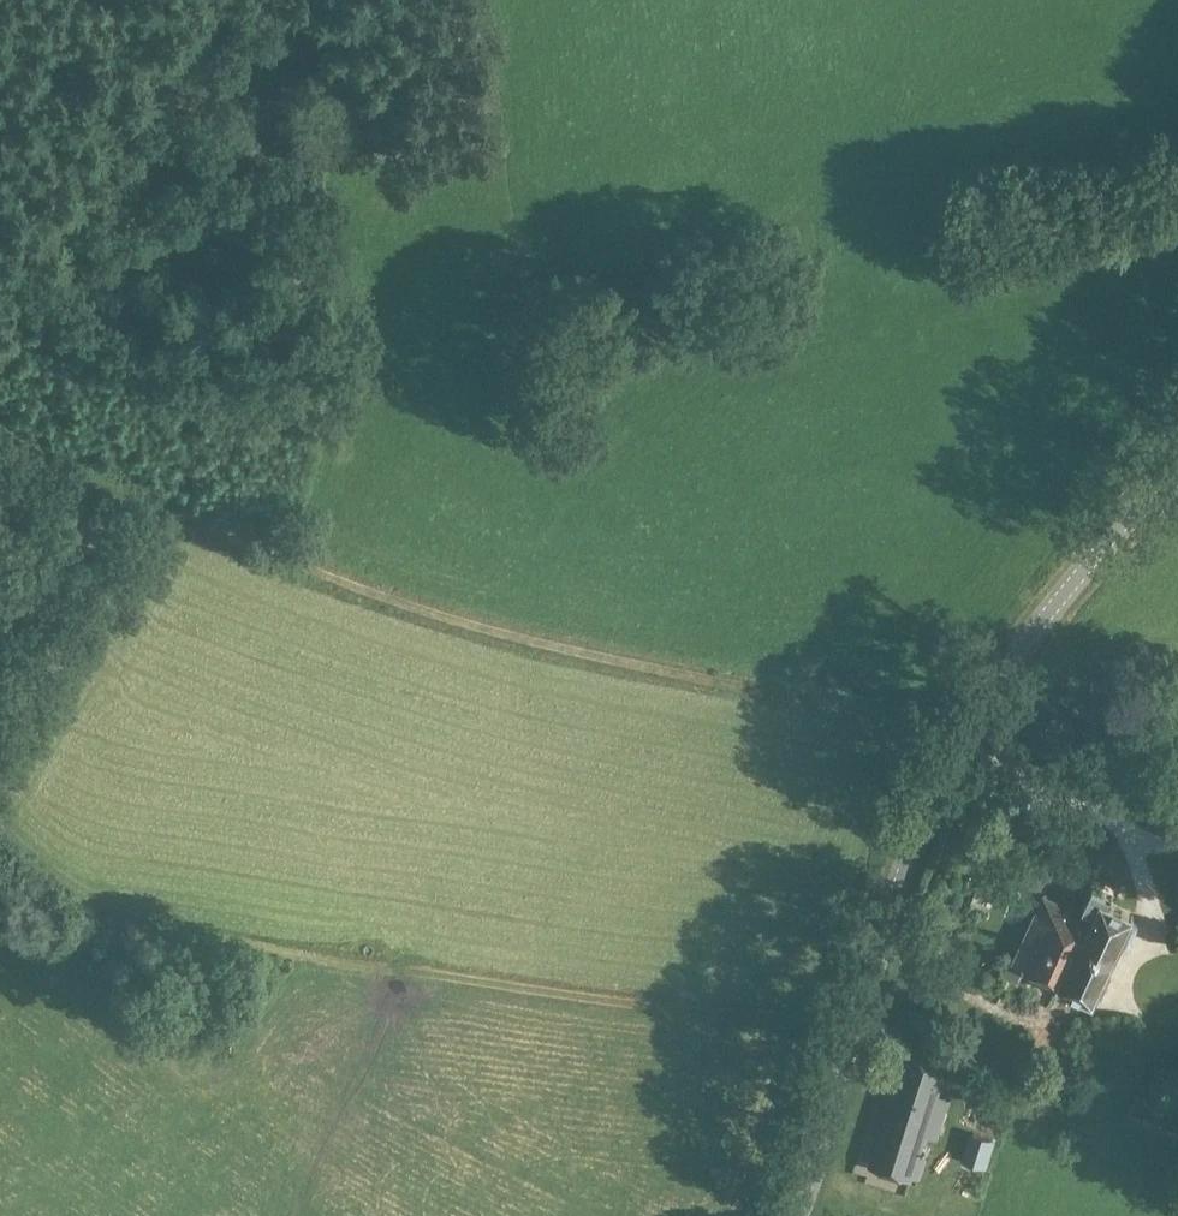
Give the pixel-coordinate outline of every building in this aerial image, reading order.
[(1097,911),(1094,917),(1044,893),(1011,963),(1092,1001),(1132,915),(1108,904),(1112,894),(1092,885),(1083,905),(1097,911)] [(904,1050),(869,1165),(912,1178),(913,1174),(917,1175),(924,1153),(920,1151),(926,1131),(938,1135),(949,1099),(937,1095),(947,1063),(904,1050)] [(971,1132),(963,1160),(985,1167),(993,1139),(971,1132)]
